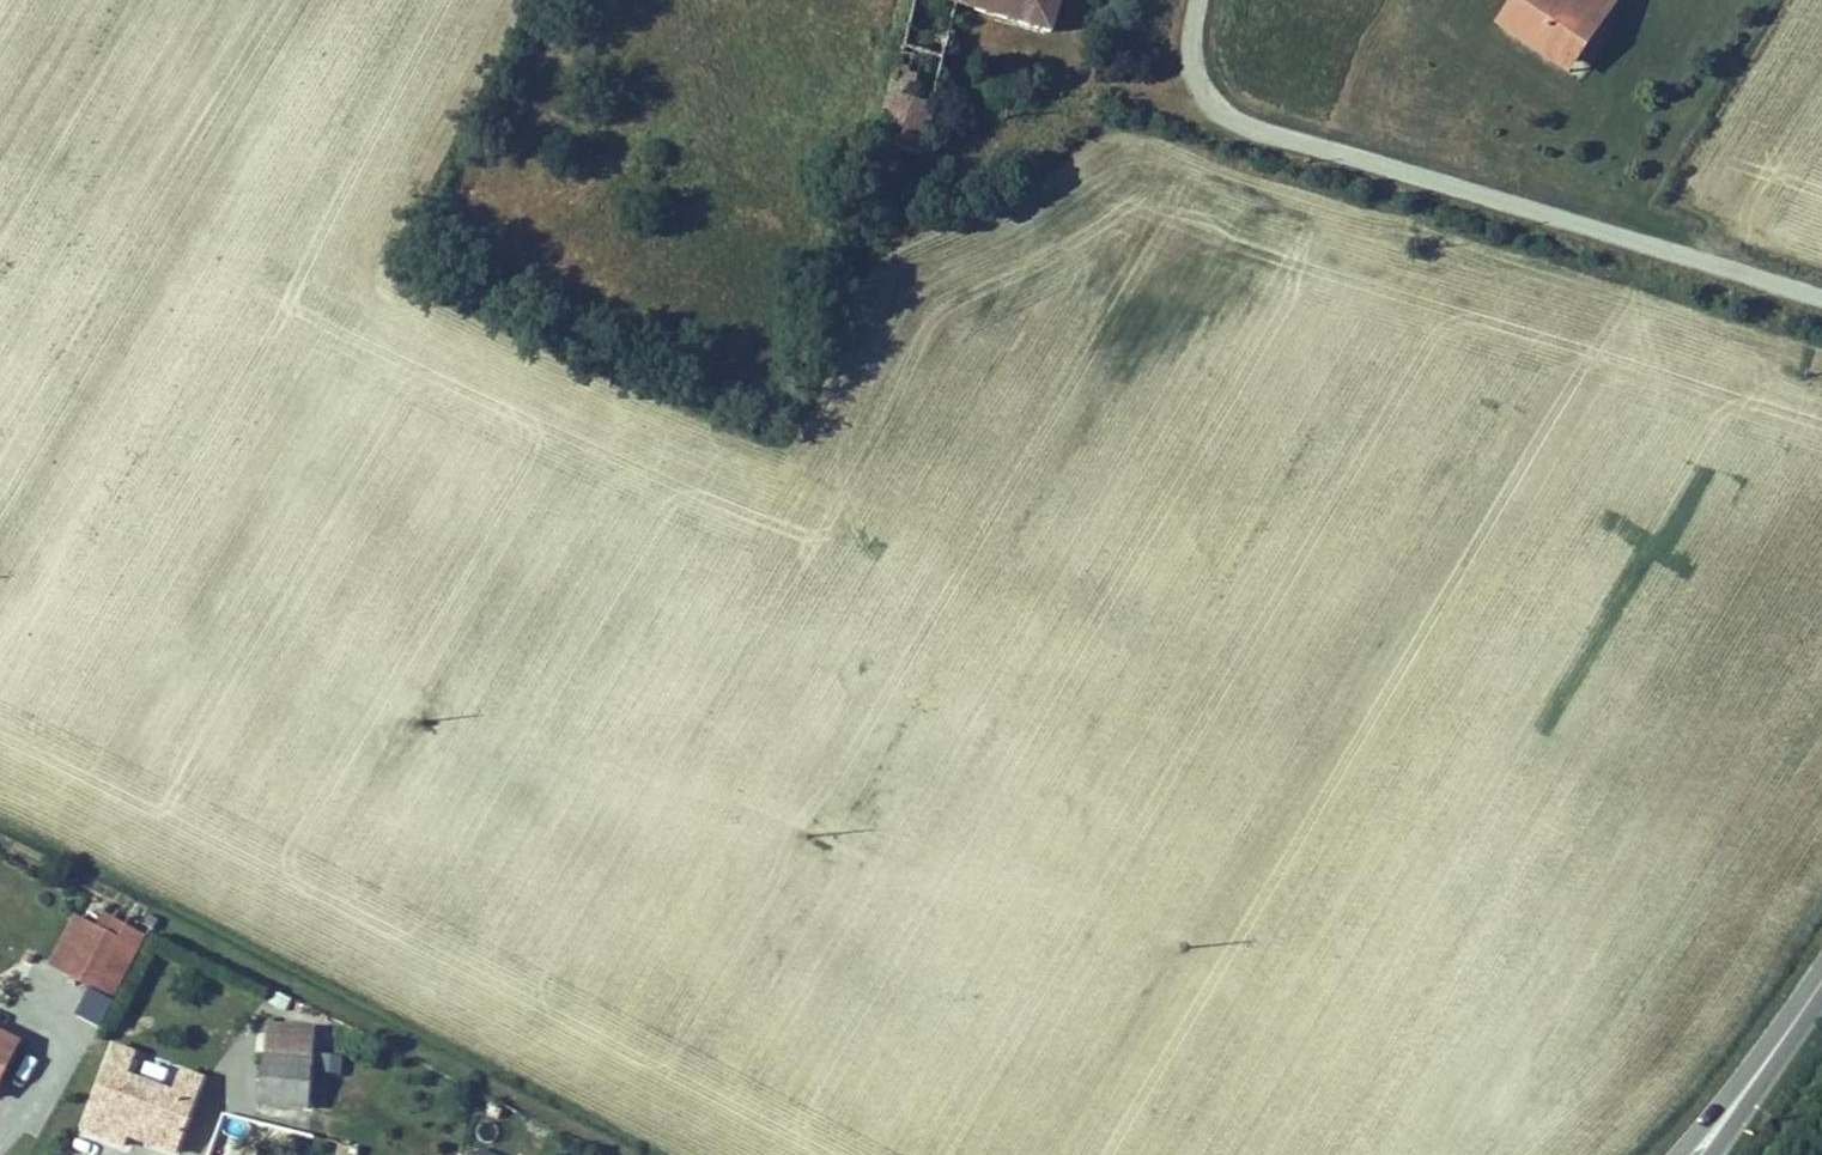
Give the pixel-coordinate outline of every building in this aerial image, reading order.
[(1037,16),(1041,0),(981,0),(1037,16)] [(1492,23),(1566,74),(1617,0),(1508,0),(1492,23)] [(124,960),(98,946),(72,996),(98,1010),(124,960)] [(22,1047),(0,1036),(0,1089),(22,1047)] [(267,1054),(265,1079),(319,1083),(321,1058),(267,1054)] [(110,1066),(78,1151),(90,1154),(122,1154),(123,1154),(125,1149),(133,1152),(132,1154),(177,1154),(198,1099),(178,1092),(174,1104),(126,1086),(130,1074),(110,1066)] [(314,1134),(319,1083),(265,1079),(263,1108),(261,1129),(311,1133),(314,1134)] [(211,1154),(229,1154),(231,1145),(214,1141),(211,1154)]
